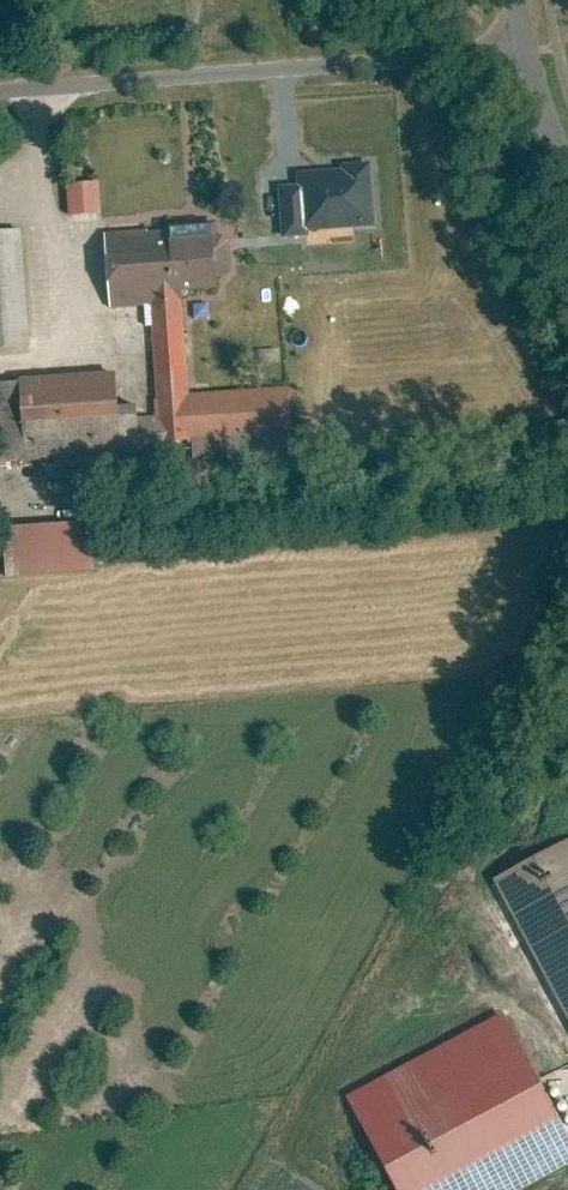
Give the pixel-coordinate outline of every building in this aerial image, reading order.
[(367,153),(291,158),(296,229),(372,223),(367,153)] [(70,182),(72,215),(104,213),(102,180),(70,182)] [(3,468),(281,448),(276,390),(192,396),(185,303),(228,300),(222,223),(93,233),(98,305),(147,301),(154,401),(125,404),(123,373),(0,382),(0,431),(3,468)] [(0,226),(0,348),(34,345),(25,224),(0,226)] [(87,526),(5,529),(7,571),(88,567),(87,526)] [(489,876),(567,1026),(567,834),(489,876)] [(498,1010),(342,1093),(394,1189),(517,1189),(567,1163),(567,1142),(498,1010)]
